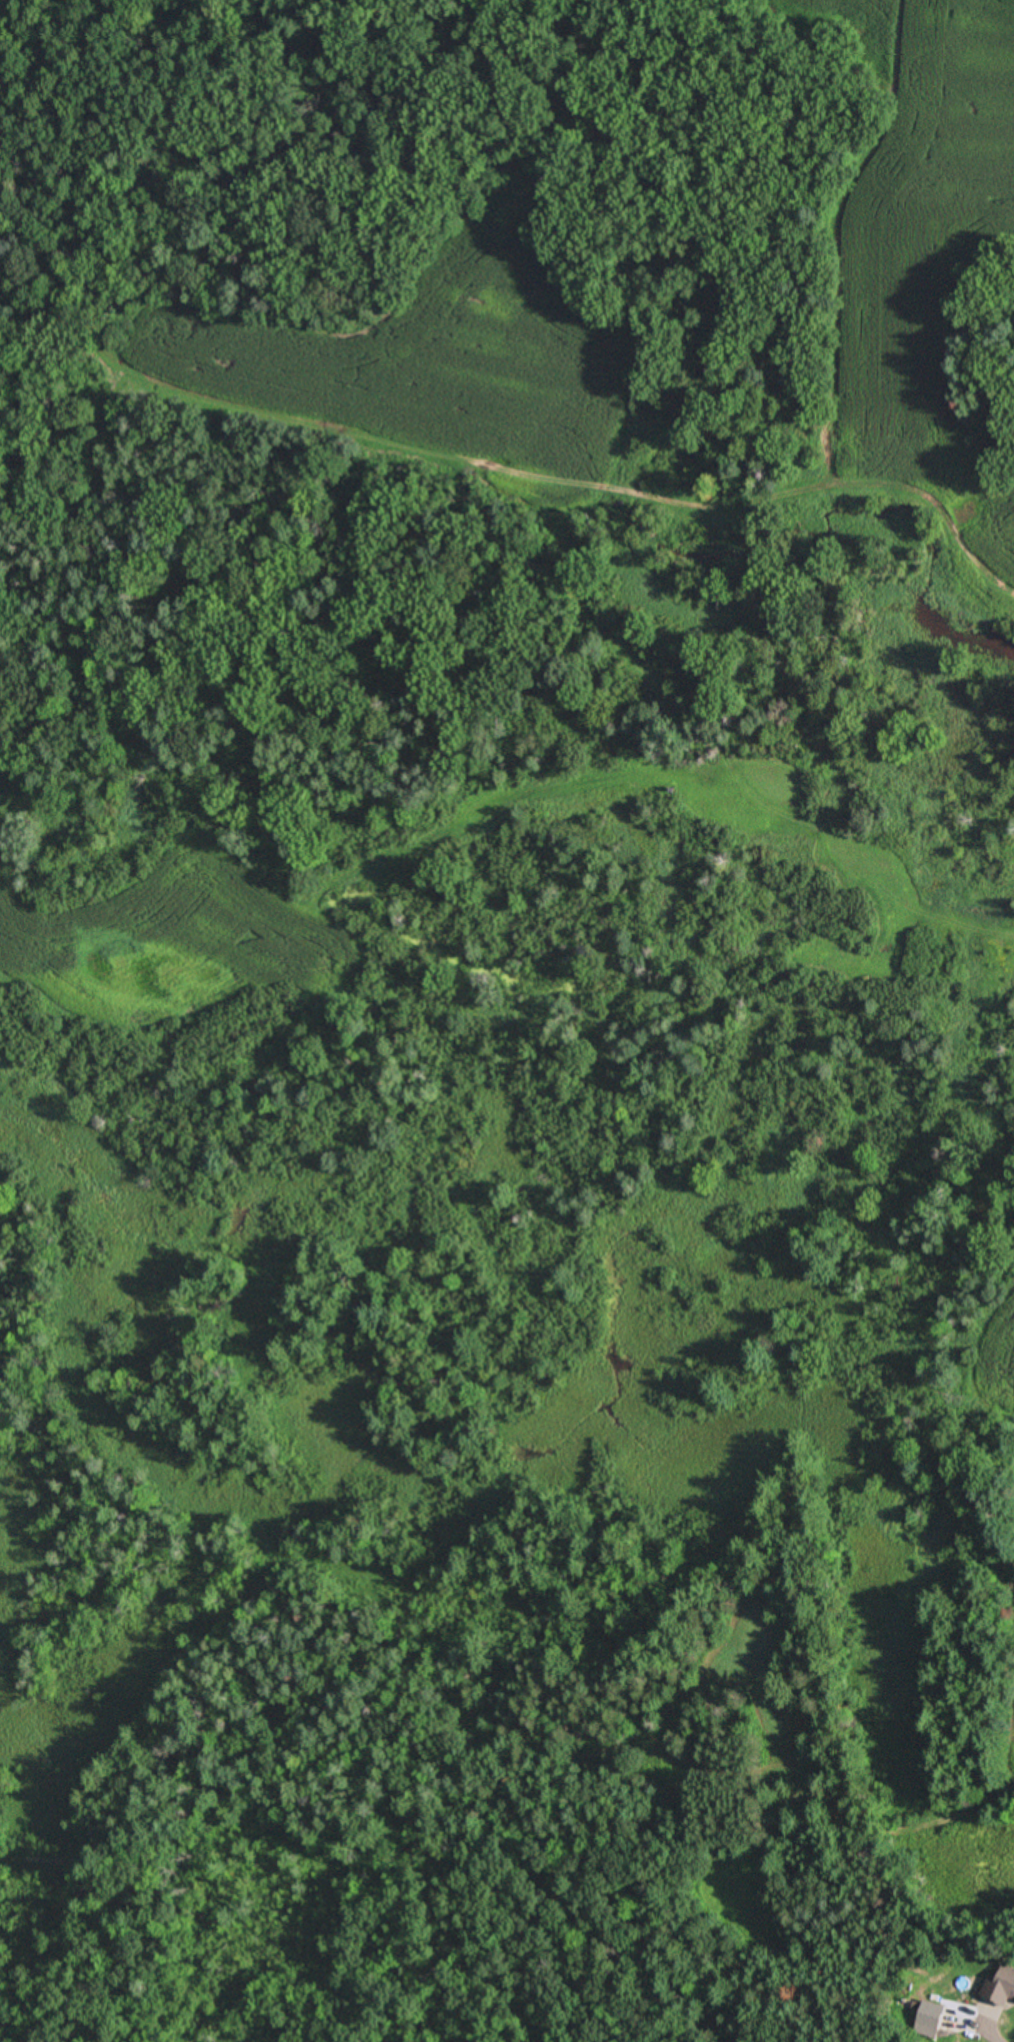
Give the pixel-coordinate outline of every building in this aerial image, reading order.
[(1010,1963),(1003,1978),(995,1974),(986,1993),(1011,2005),(1013,1998),(1013,1965),(1010,1963)]
